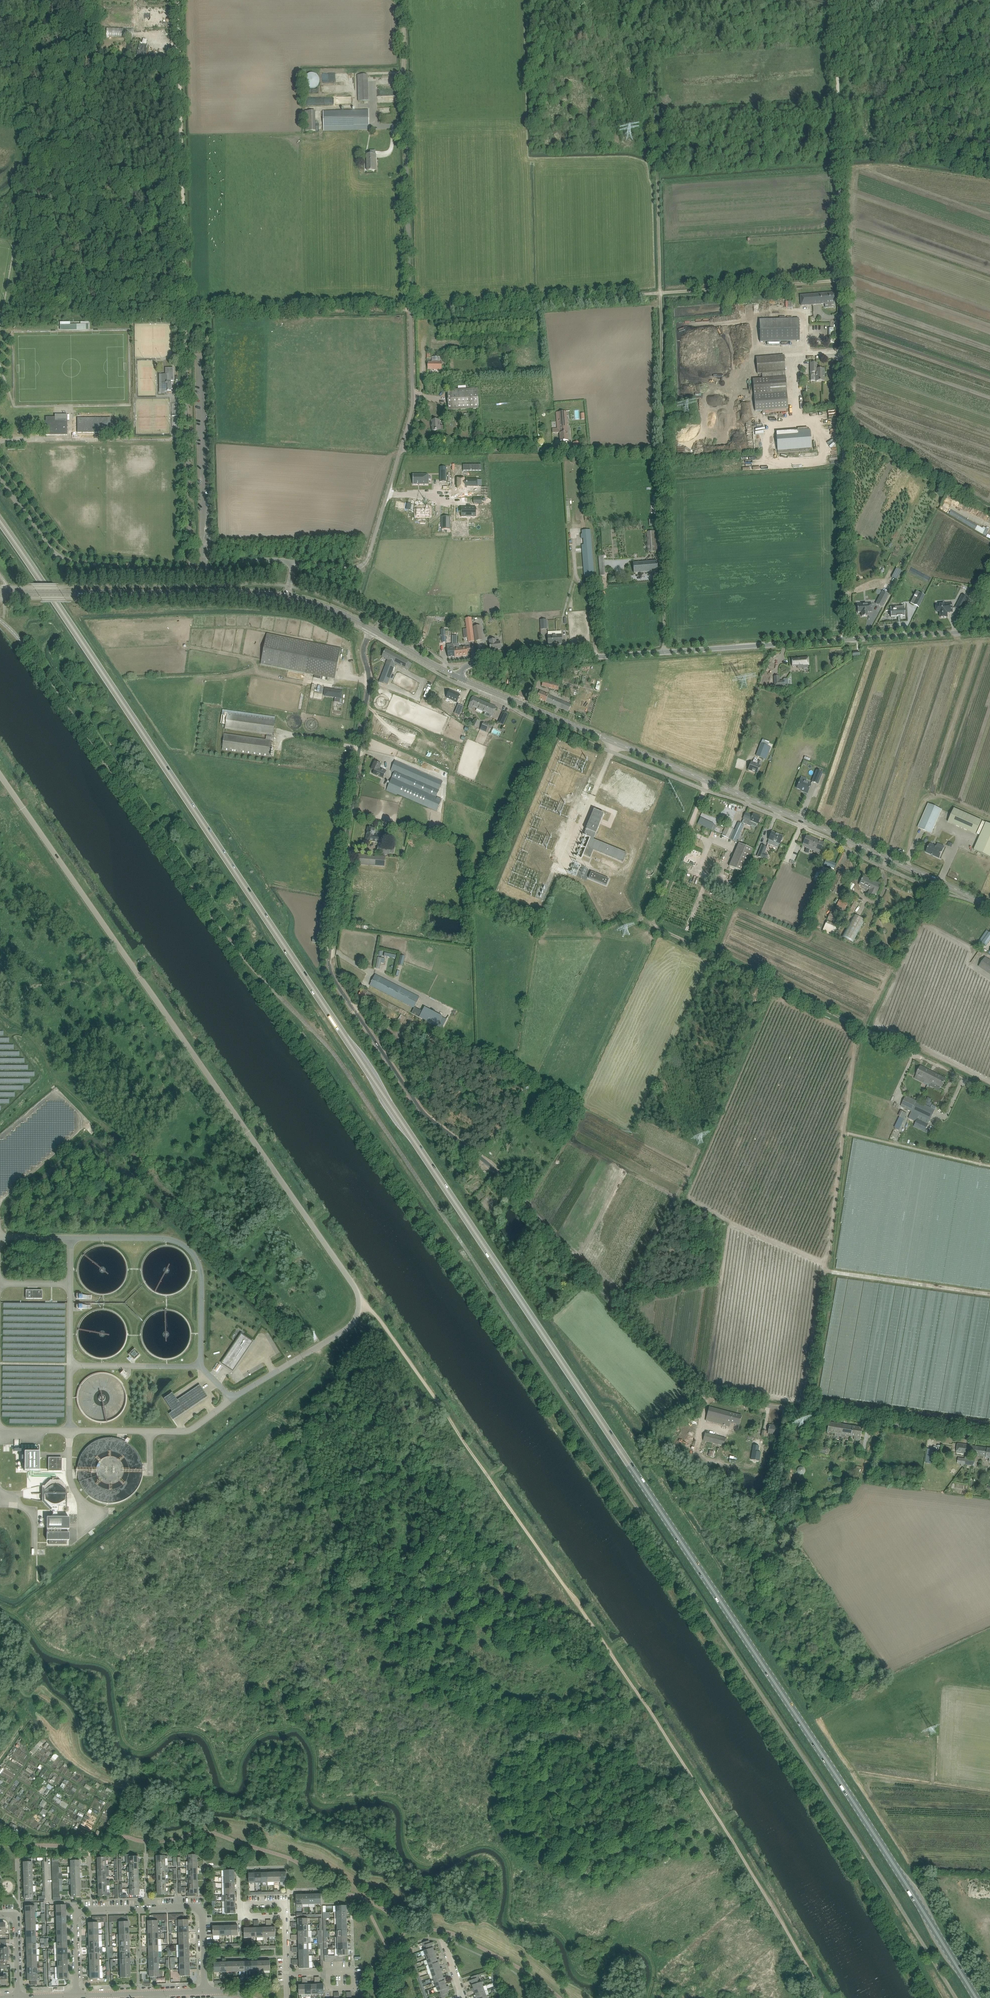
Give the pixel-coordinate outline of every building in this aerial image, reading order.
[(133,37),(133,28),(106,28),(106,36),(133,37)] [(145,60),(148,46),(140,43),(137,55),(133,54),(132,56),(137,57),(137,58),(145,60)] [(318,76),(317,75),(316,74),(315,74),(314,73),(313,73),(312,73),(310,73),(309,74),(308,74),(307,75),(306,76),(305,78),(305,79),(305,80),(305,81),(305,82),(305,83),(305,84),(306,85),(306,86),(307,86),(308,87),(309,87),(310,88),(313,88),(315,88),(316,87),(317,86),(318,86),(318,85),(319,84),(319,83),(319,82),(320,81),(320,80),(319,79),(319,77),(318,76)] [(368,75),(363,75),(358,75),(359,101),(364,101),(369,101),(368,75)] [(389,95),(377,95),(377,103),(394,103),(394,89),(389,89),(389,95)] [(369,110),(364,110),(323,111),(324,131),(364,130),(369,130),(369,110)] [(306,111),(305,111),(305,131),(307,131),(316,131),(315,111),(306,111)] [(376,154),(371,154),(367,155),(367,171),(376,171),(376,154)] [(834,291),(800,295),(801,306),(835,303),(834,291)] [(785,318),(782,318),(780,319),(760,319),(760,342),(800,341),(799,318),(785,318)] [(88,324),(70,324),(70,321),(60,322),(60,331),(88,330),(88,324)] [(757,374),(762,373),(762,378),(753,379),(755,411),(788,408),(786,377),(784,355),(756,358),(757,374)] [(817,363),(810,363),(810,364),(810,369),(810,373),(811,373),(814,373),(814,381),(816,381),(825,381),(824,369),(817,369),(817,364),(817,363)] [(166,374),(162,374),(162,375),(162,389),(162,393),(166,393),(166,392),(168,392),(168,391),(171,391),(171,381),(174,381),(173,368),(165,368),(166,374)] [(453,390),(448,390),(449,410),(454,410),(479,409),(478,389),(460,389),(457,390),(456,387),(453,387),(454,390),(453,390)] [(557,428),(552,429),(552,433),(560,433),(560,441),(568,441),(566,411),(556,412),(557,428)] [(55,417),(46,417),(46,420),(46,435),(50,435),(67,435),(67,422),(67,420),(55,420),(55,417)] [(111,418),(107,418),(77,418),(77,433),(107,432),(107,424),(111,424),(111,418)] [(432,424),(433,431),(443,430),(443,426),(440,426),(439,420),(431,420),(432,424)] [(798,434),(777,436),(778,453),(809,451),(810,448),(811,448),(811,446),(810,446),(810,443),(810,440),(810,438),(809,435),(809,432),(810,432),(810,430),(808,430),(807,428),(807,427),(798,428),(798,430),(798,434)] [(413,474),(413,484),(428,484),(428,478),(428,476),(428,474),(424,474),(419,474),(413,474)] [(456,478),(456,485),(458,485),(458,489),(464,489),(464,486),(478,486),(479,486),(482,486),(482,480),(478,480),(478,479),(464,479),(464,478),(456,478)] [(461,507),(461,517),(476,517),(476,507),(461,507)] [(416,509),(416,518),(430,518),(430,509),(416,509)] [(450,517),(442,517),(442,529),(450,529),(450,517)] [(582,534),(581,535),(581,538),(583,538),(584,545),(582,545),(584,577),(594,576),(591,534),(590,534),(589,530),(585,530),(582,531),(582,534)] [(654,532),(649,532),(646,532),(648,552),(656,551),(654,532)] [(657,561),(651,561),(633,563),(634,573),(658,571),(657,561)] [(896,568),(892,576),(897,579),(901,570),(896,568)] [(882,591),(876,604),(882,607),(889,595),(882,591)] [(917,597),(914,605),(919,607),(925,596),(920,593),(920,594),(918,597),(918,596),(918,597),(917,596),(915,595),(914,596),(917,597)] [(962,595),(956,608),(962,611),(968,598),(962,595)] [(940,617),(948,617),(947,612),(953,612),(952,603),(936,604),(937,610),(940,609),(940,617)] [(872,604),(857,605),(858,611),(861,610),(862,617),(868,616),(867,612),(873,612),(872,604)] [(896,609),(890,610),(891,617),(898,617),(900,617),(905,616),(904,609),(896,609)] [(467,629),(463,629),(464,638),(468,637),(469,642),(475,641),(471,617),(465,618),(467,629)] [(482,640),(480,625),(473,626),(476,641),(482,640)] [(556,631),(548,632),(548,635),(548,644),(555,643),(555,644),(562,644),(562,639),(561,634),(557,635),(556,631)] [(341,648),(267,634),(261,664),(335,679),(341,648)] [(452,644),(447,645),(448,657),(449,657),(455,657),(454,651),(456,651),(456,648),(457,643),(457,636),(457,635),(452,635),(452,636),(452,640),(452,644)] [(490,643),(490,645),(490,650),(501,649),(500,644),(500,641),(497,642),(496,639),(489,640),(490,643)] [(456,651),(454,651),(455,657),(467,655),(467,652),(470,651),(470,646),(466,646),(459,647),(459,643),(457,643),(456,648),(456,651)] [(380,681),(384,683),(388,684),(395,663),(408,670),(412,663),(386,649),(382,656),(388,659),(380,681)] [(809,665),(808,657),(791,658),(792,666),(803,665),(803,668),(809,668),(808,665),(809,665)] [(560,683),(544,679),(542,686),(558,690),(560,683)] [(461,692),(451,688),(448,695),(458,700),(461,692)] [(325,689),(324,696),(335,697),(335,702),(340,702),(340,698),(342,698),(343,691),(325,689)] [(571,705),(540,691),(537,698),(568,712),(571,705)] [(493,715),(494,713),(497,708),(473,697),(468,707),(472,709),(473,706),(493,715)] [(460,716),(464,707),(458,704),(454,713),(460,716)] [(222,750),(265,756),(270,756),(272,740),(271,740),(271,735),(273,735),(275,719),(227,713),(225,729),(267,735),(266,740),(225,734),(222,750)] [(483,722),(480,730),(486,732),(488,727),(491,728),(492,726),(483,722)] [(761,743),(760,743),(756,756),(764,759),(764,757),(766,758),(770,747),(768,746),(769,743),(762,740),(761,743)] [(421,750),(419,755),(433,761),(435,755),(421,750)] [(394,772),(392,778),(386,790),(396,795),(397,793),(437,811),(442,800),(436,797),(443,782),(395,761),(390,771),(394,772)] [(751,762),(750,765),(748,770),(758,773),(761,766),(762,762),(758,761),(757,764),(751,762)] [(387,771),(380,768),(381,765),(375,762),(371,769),(375,771),(373,774),(383,779),(387,771)] [(823,772),(817,770),(812,782),(818,784),(823,772)] [(811,785),(800,780),(798,785),(797,785),(796,787),(797,787),(797,788),(804,791),(804,792),(807,793),(811,785)] [(942,809),(929,803),(918,827),(931,833),(942,809)] [(954,808),(948,822),(976,834),(982,820),(954,808)] [(583,835),(574,856),(582,859),(583,855),(590,858),(594,850),(623,862),(627,853),(593,839),(596,833),(604,814),(594,809),(586,830),(584,835),(583,835)] [(752,816),(746,813),(744,817),(744,818),(743,822),(751,826),(752,824),(756,826),(757,823),(758,823),(760,817),(753,814),(752,816)] [(697,823),(711,829),(714,823),(700,817),(697,823)] [(726,826),(723,832),(722,835),(736,842),(744,825),(738,822),(735,828),(733,827),(732,828),(726,826)] [(986,822),(974,850),(989,857),(989,824),(986,822)] [(375,829),(373,828),(368,828),(366,839),(370,840),(370,841),(381,842),(381,838),(377,838),(374,837),(375,829)] [(783,836),(772,832),(768,843),(774,846),(776,842),(780,844),(781,841),(782,840),(783,838),(783,836)] [(821,850),(822,848),(824,843),(806,836),(802,846),(812,849),(813,847),(821,850)] [(729,866),(743,872),(753,849),(739,843),(729,866)] [(930,844),(926,852),(939,858),(943,850),(930,844)] [(762,858),(766,859),(768,855),(764,854),(767,847),(762,845),(758,856),(762,858)] [(377,852),(390,855),(392,848),(378,846),(377,852)] [(373,856),(364,855),(359,854),(358,864),(385,866),(386,857),(375,856),(375,857),(373,857),(373,856)] [(931,860),(927,859),(922,857),(919,864),(942,873),(945,866),(938,863),(939,860),(932,857),(931,860)] [(836,864),(826,860),(824,864),(834,869),(836,864)] [(591,872),(589,878),(606,885),(609,879),(591,872)] [(877,893),(878,889),(881,885),(863,876),(859,885),(870,890),(868,894),(874,897),(876,893),(877,893)] [(844,911),(848,904),(839,900),(836,907),(844,911)] [(854,901),(846,916),(851,918),(859,903),(854,901)] [(830,912),(827,919),(835,922),(838,916),(830,912)] [(855,915),(843,935),(853,941),(865,920),(855,915)] [(827,920),(824,927),(834,930),(836,924),(827,920)] [(979,941),(983,944),(986,946),(989,941),(989,940),(989,932),(987,930),(979,941)] [(989,973),(989,961),(985,957),(979,966),(989,973)] [(370,985),(374,987),(414,1008),(420,997),(375,974),(370,985)] [(362,988),(361,991),(359,995),(367,999),(368,996),(404,1016),(406,1012),(400,1009),(368,991),(362,988)] [(430,1028),(423,1023),(420,1027),(423,1030),(420,1035),(424,1037),(430,1028)] [(918,1071),(917,1074),(926,1079),(924,1083),(927,1085),(933,1072),(921,1066),(918,1071)] [(933,1072),(927,1085),(929,1085),(929,1086),(930,1085),(931,1085),(932,1082),(940,1086),(942,1087),(943,1084),(946,1079),(933,1072)] [(901,1107),(900,1108),(903,1109),(904,1108),(911,1111),(916,1101),(917,1100),(906,1095),(901,1106),(901,1107)] [(911,1111),(909,1117),(911,1118),(917,1121),(916,1122),(914,1126),(925,1132),(926,1128),(929,1124),(930,1120),(935,1110),(930,1108),(916,1101),(911,1111)] [(901,1111),(899,1116),(905,1119),(907,1114),(901,1111)] [(898,1119),(898,1120),(894,1127),(899,1130),(903,1122),(898,1119)] [(26,1290),(26,1298),(42,1299),(42,1290),(38,1290),(28,1290),(26,1290)] [(252,1341),(241,1333),(222,1363),(233,1370),(252,1341)] [(134,1349),(129,1354),(129,1355),(134,1360),(140,1354),(134,1349)] [(213,1369),(218,1372),(221,1365),(217,1363),(213,1369)] [(173,1392),(164,1399),(172,1411),(173,1411),(173,1412),(174,1411),(178,1417),(208,1396),(200,1384),(178,1400),(174,1394),(173,1392)] [(709,1407),(708,1412),(706,1420),(724,1425),(724,1424),(728,1425),(729,1422),(739,1424),(742,1415),(709,1407)] [(828,1427),(827,1432),(835,1434),(842,1435),(843,1424),(829,1422),(828,1427)] [(843,1424),(842,1435),(854,1437),(854,1439),(855,1440),(860,1440),(861,1432),(862,1427),(843,1424)] [(770,1427),(769,1432),(768,1434),(777,1435),(779,1428),(770,1427)] [(703,1440),(724,1445),(726,1437),(705,1432),(703,1440)] [(755,1440),(753,1451),(752,1451),(750,1461),(758,1462),(760,1452),(759,1452),(761,1441),(755,1440)] [(957,1453),(966,1454),(966,1458),(969,1459),(970,1455),(986,1457),(986,1458),(989,1458),(989,1461),(989,1448),(958,1444),(957,1448),(957,1453)] [(24,1452),(24,1471),(39,1471),(39,1452),(24,1452)] [(784,1453),(782,1460),(789,1462),(791,1455),(784,1453)] [(48,1457),(48,1471),(52,1471),(62,1471),(62,1457),(52,1457),(48,1457)] [(42,1486),(42,1501),(50,1510),(51,1511),(53,1511),(53,1514),(49,1517),(47,1517),(47,1527),(47,1529),(47,1540),(49,1540),(49,1544),(67,1544),(67,1540),(69,1540),(69,1532),(61,1532),(61,1529),(69,1529),(69,1528),(69,1522),(69,1517),(61,1517),(57,1514),(57,1511),(59,1511),(59,1506),(66,1506),(66,1509),(67,1509),(67,1493),(66,1493),(66,1486),(60,1480),(50,1480),(44,1486),(42,1486)] [(135,1854),(126,1855),(127,1863),(131,1863),(138,1863),(138,1857),(135,1857),(135,1854)] [(24,1862),(23,1862),(23,1868),(32,1868),(32,1859),(23,1859),(24,1862)] [(198,1893),(198,1887),(190,1887),(190,1890),(187,1890),(187,1896),(195,1896),(195,1893),(198,1893)] [(33,1892),(24,1892),(24,1898),(25,1898),(25,1901),(27,1901),(31,1901),(33,1901),(33,1898),(33,1892)] [(430,1943),(429,1940),(423,1942),(426,1950),(433,1947),(432,1944),(434,1944),(434,1942),(430,1943)] [(6,1943),(0,1943),(0,1954),(8,1954),(8,1947),(6,1947),(6,1943)] [(437,1953),(437,1951),(426,1955),(427,1959),(436,1956),(435,1953),(437,1953)] [(7,1961),(9,1961),(8,1954),(0,1954),(0,1965),(7,1965),(7,1961)] [(441,1962),(440,1960),(429,1964),(430,1969),(440,1966),(438,1963),(441,1962)] [(444,1971),(443,1969),(432,1973),(434,1978),(443,1975),(442,1972),(444,1971)] [(37,1980),(37,1974),(25,1974),(26,1976),(27,1976),(27,1980),(30,1980),(30,1985),(37,1985),(37,1980)] [(435,1982),(446,1978),(446,1977),(444,1977),(443,1975),(434,1978),(434,1980),(431,1981),(432,1983),(435,1982)] [(480,1982),(479,1979),(477,1975),(471,1977),(472,1980),(469,1981),(469,1982),(471,1982),(472,1985),(480,1982)] [(447,1980),(446,1978),(435,1982),(437,1987),(446,1984),(445,1981),(447,1980)] [(472,1990),(483,1986),(482,1982),(480,1982),(472,1985),(474,1988),(471,1988),(472,1990)] [(449,1988),(440,1991),(442,1997),(444,1997),(449,1996),(448,1993),(449,1993),(448,1990),(450,1989),(449,1988)]
